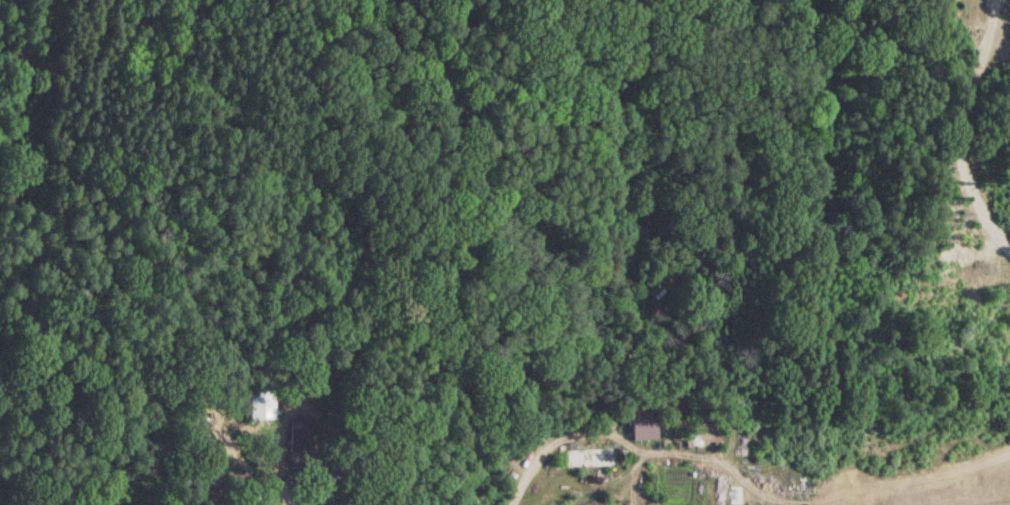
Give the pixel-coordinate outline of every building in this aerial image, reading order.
[(269,412),(267,389),(245,391),(248,414),(269,412)] [(654,408),(629,410),(632,442),(657,439),(654,408)] [(700,430),(686,430),(686,445),(700,445),(700,430)] [(565,443),(566,470),(615,468),(614,447),(579,449),(579,443),(565,443)]
